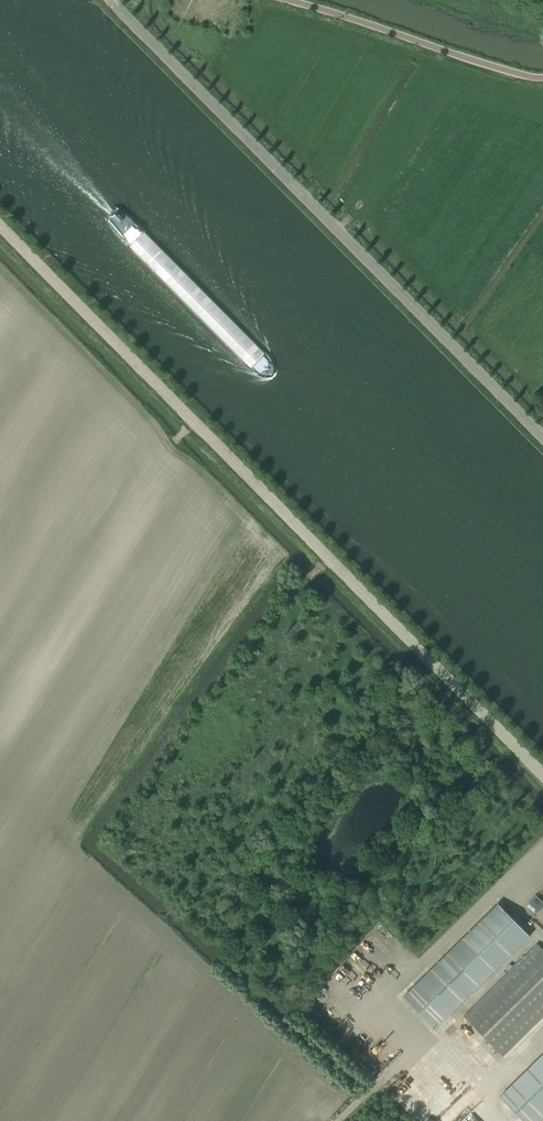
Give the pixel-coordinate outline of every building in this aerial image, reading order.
[(528,902),(538,912),(542,907),(542,902),(536,895),(528,902)] [(530,936),(523,929),(498,904),(403,997),(435,1030),(530,936)] [(505,1053),(542,1016),(542,950),(537,943),(464,1016),(503,1055),(505,1053)] [(542,1117),(542,1053),(499,1096),(524,1120),(539,1120),(542,1117)]
